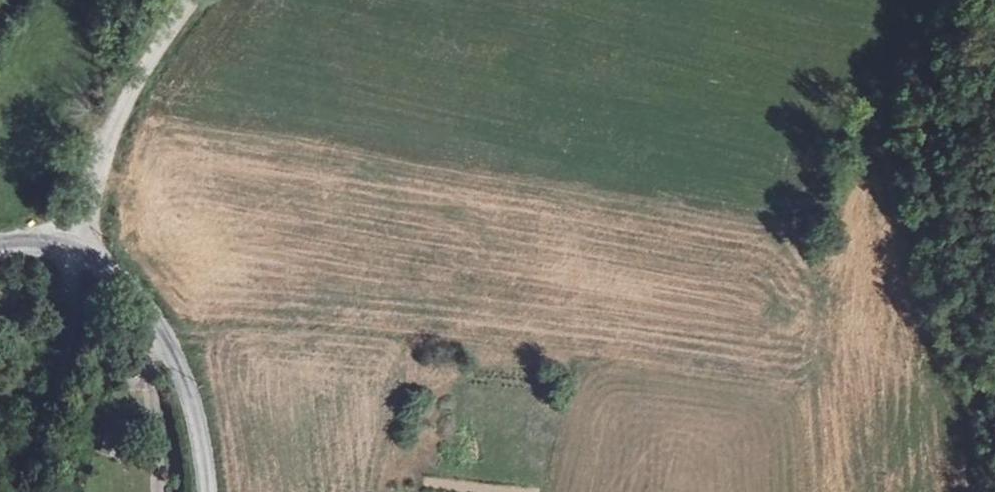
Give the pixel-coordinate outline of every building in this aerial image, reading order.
[(100,452),(114,457),(120,438),(106,434),(100,452)]
